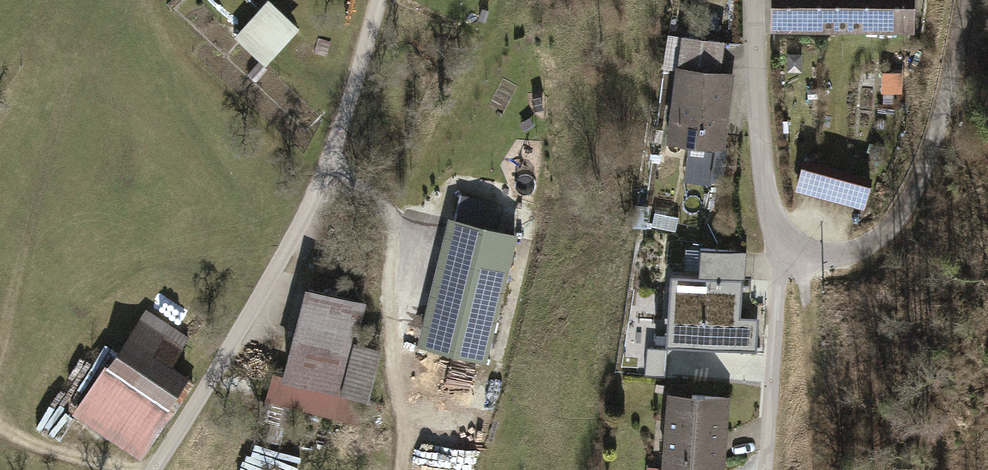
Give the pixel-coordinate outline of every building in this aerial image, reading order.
[(284,0),(270,0),(242,30),(273,59),(307,22),(284,0)] [(781,30),(916,31),(916,0),(781,0),(781,30)] [(729,41),(689,35),(673,140),(729,148),(740,72),(725,70),(729,41)] [(876,183),(810,160),(800,188),(866,211),(876,183)] [(457,213),(481,218),(486,199),(462,193),(457,213)] [(520,232),(453,217),(423,344),(491,359),(520,232)] [(748,275),(703,272),(700,325),(744,328),(748,275)] [(293,378),(276,374),(269,401),(360,425),(367,396),(375,398),(389,347),(361,340),(371,303),(315,288),(293,378)] [(195,335),(149,305),(78,414),(142,455),(191,378),(174,367),(195,335)] [(747,333),(719,332),(718,348),(746,349),(747,333)] [(676,389),(672,469),(717,469),(723,469),(731,469),(734,392),(676,389)]
